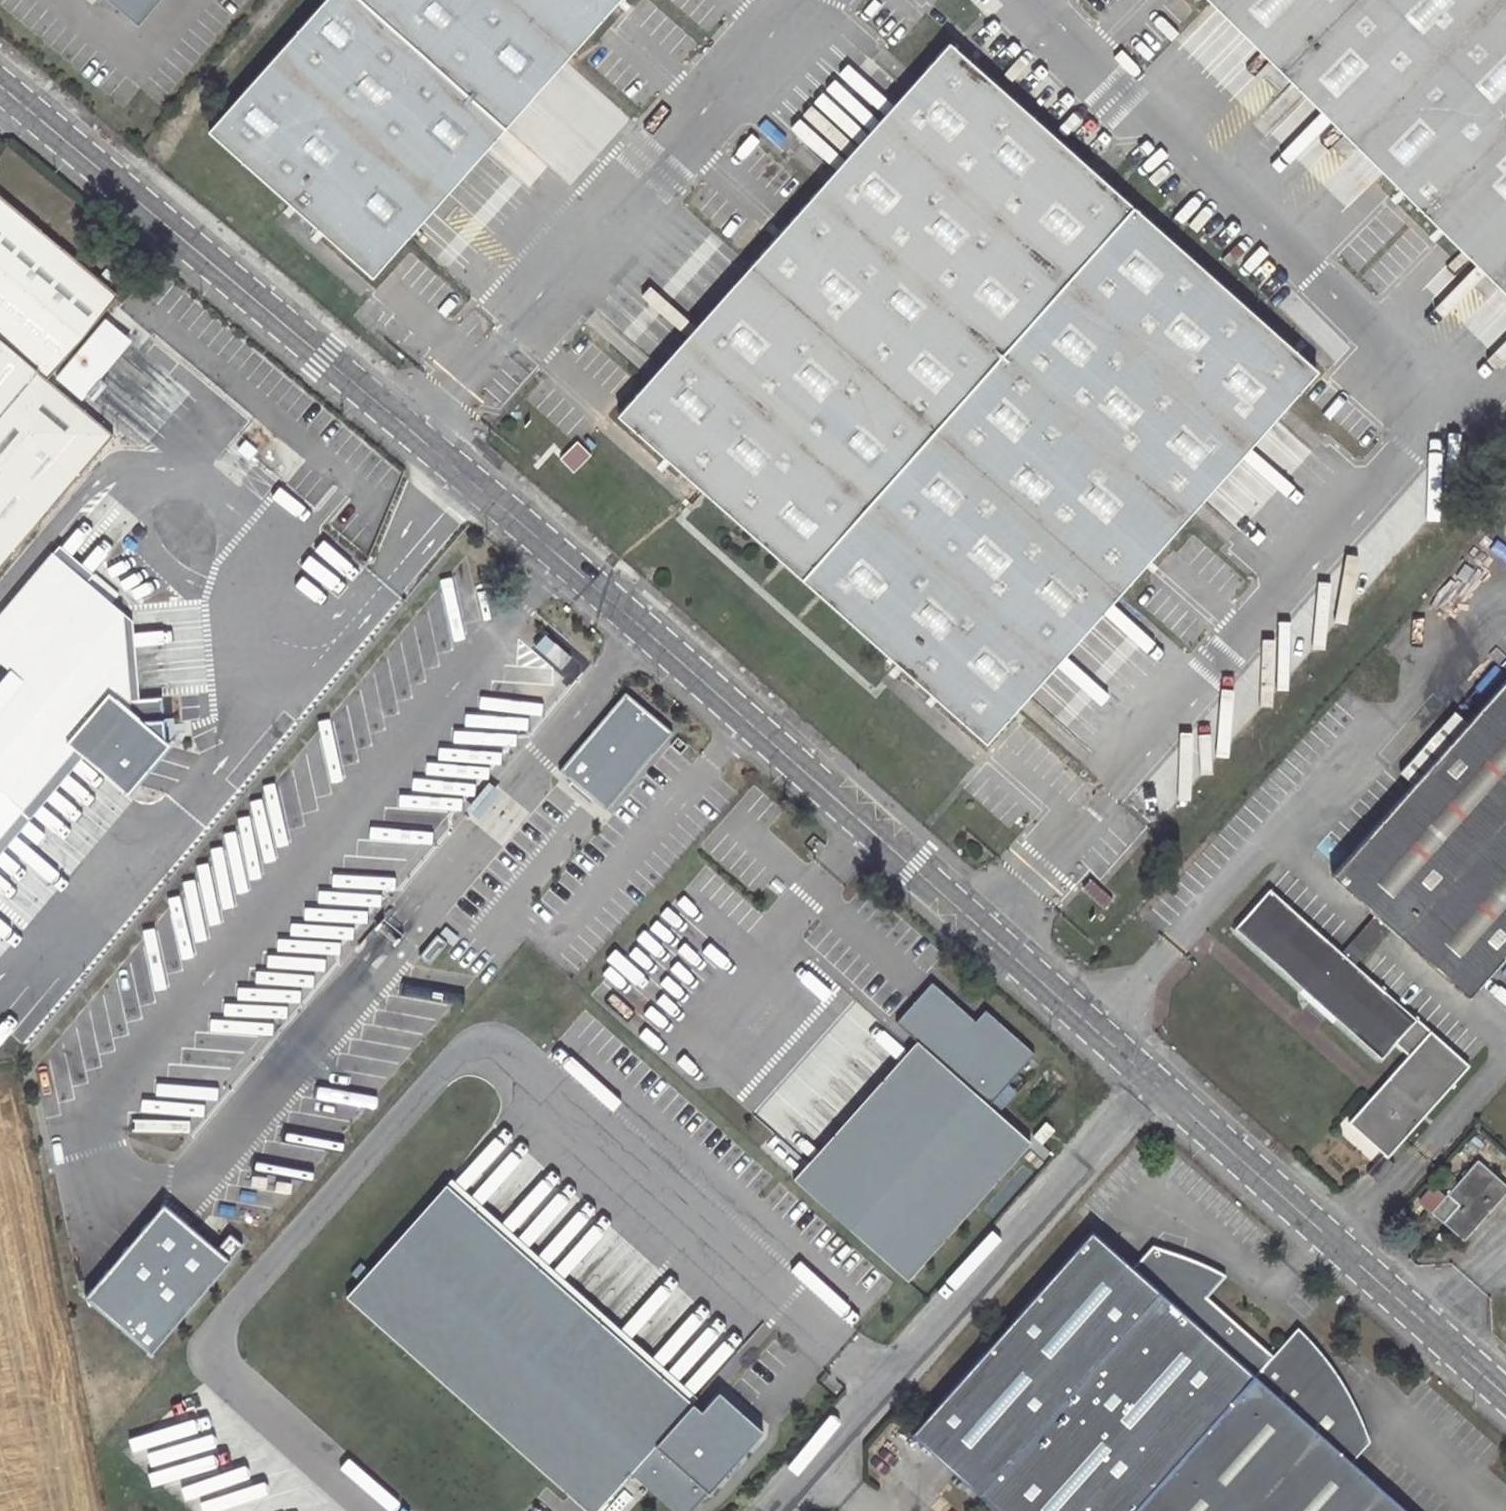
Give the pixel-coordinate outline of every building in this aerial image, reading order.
[(142,28),(166,0),(109,0),(142,28)] [(209,129),(372,275),(617,0),(323,0),(209,129)] [(1505,292),(1505,0),(1211,0),(1505,292)] [(1317,368),(950,41),(618,412),(986,741),(1317,368)] [(117,433),(49,378),(119,294),(0,194),(0,572),(117,433)] [(0,705),(0,836),(79,745),(134,790),(174,742),(168,692),(138,696),(126,607),(119,601),(124,595),(99,576),(90,581),(55,552),(0,619),(0,651),(27,673),(0,705)] [(1467,995),(1505,952),(1505,682),(1333,877),(1375,914),(1343,952),(1271,889),(1235,928),(1382,1060),(1416,1019),(1355,965),(1390,927),(1467,995)] [(670,733),(623,695),(558,771),(604,813),(670,733)] [(435,935),(416,957),(427,967),(446,944),(435,935)] [(896,1022),(918,1041),(793,1179),(907,1281),(1029,1141),(989,1105),(1034,1052),(992,1016),(982,1026),(930,982),(896,1022)] [(1053,1129),(1044,1122),(1032,1136),(1041,1143),(1053,1129)] [(1478,1160),(1431,1212),(1464,1241),(1505,1194),(1505,1185),(1478,1160)] [(350,1296),(583,1510),(596,1510),(631,1473),(672,1510),(687,1510),(764,1427),(723,1389),(699,1414),(445,1185),(350,1296)] [(163,1204),(86,1297),(152,1354),(242,1246),(230,1235),(218,1250),(163,1204)] [(999,1510),(1137,1510),(1275,1356),(1208,1299),(1227,1277),(1226,1276),(1207,1267),(1187,1258),(1172,1253),(1153,1247),(1134,1269),(1093,1233),(914,1435),(999,1510)] [(1299,1328),(1275,1356),(1137,1510),(1409,1510),(1353,1461),(1371,1441),(1363,1418),(1351,1393),(1344,1380),(1333,1365),(1316,1344),(1299,1328)]
